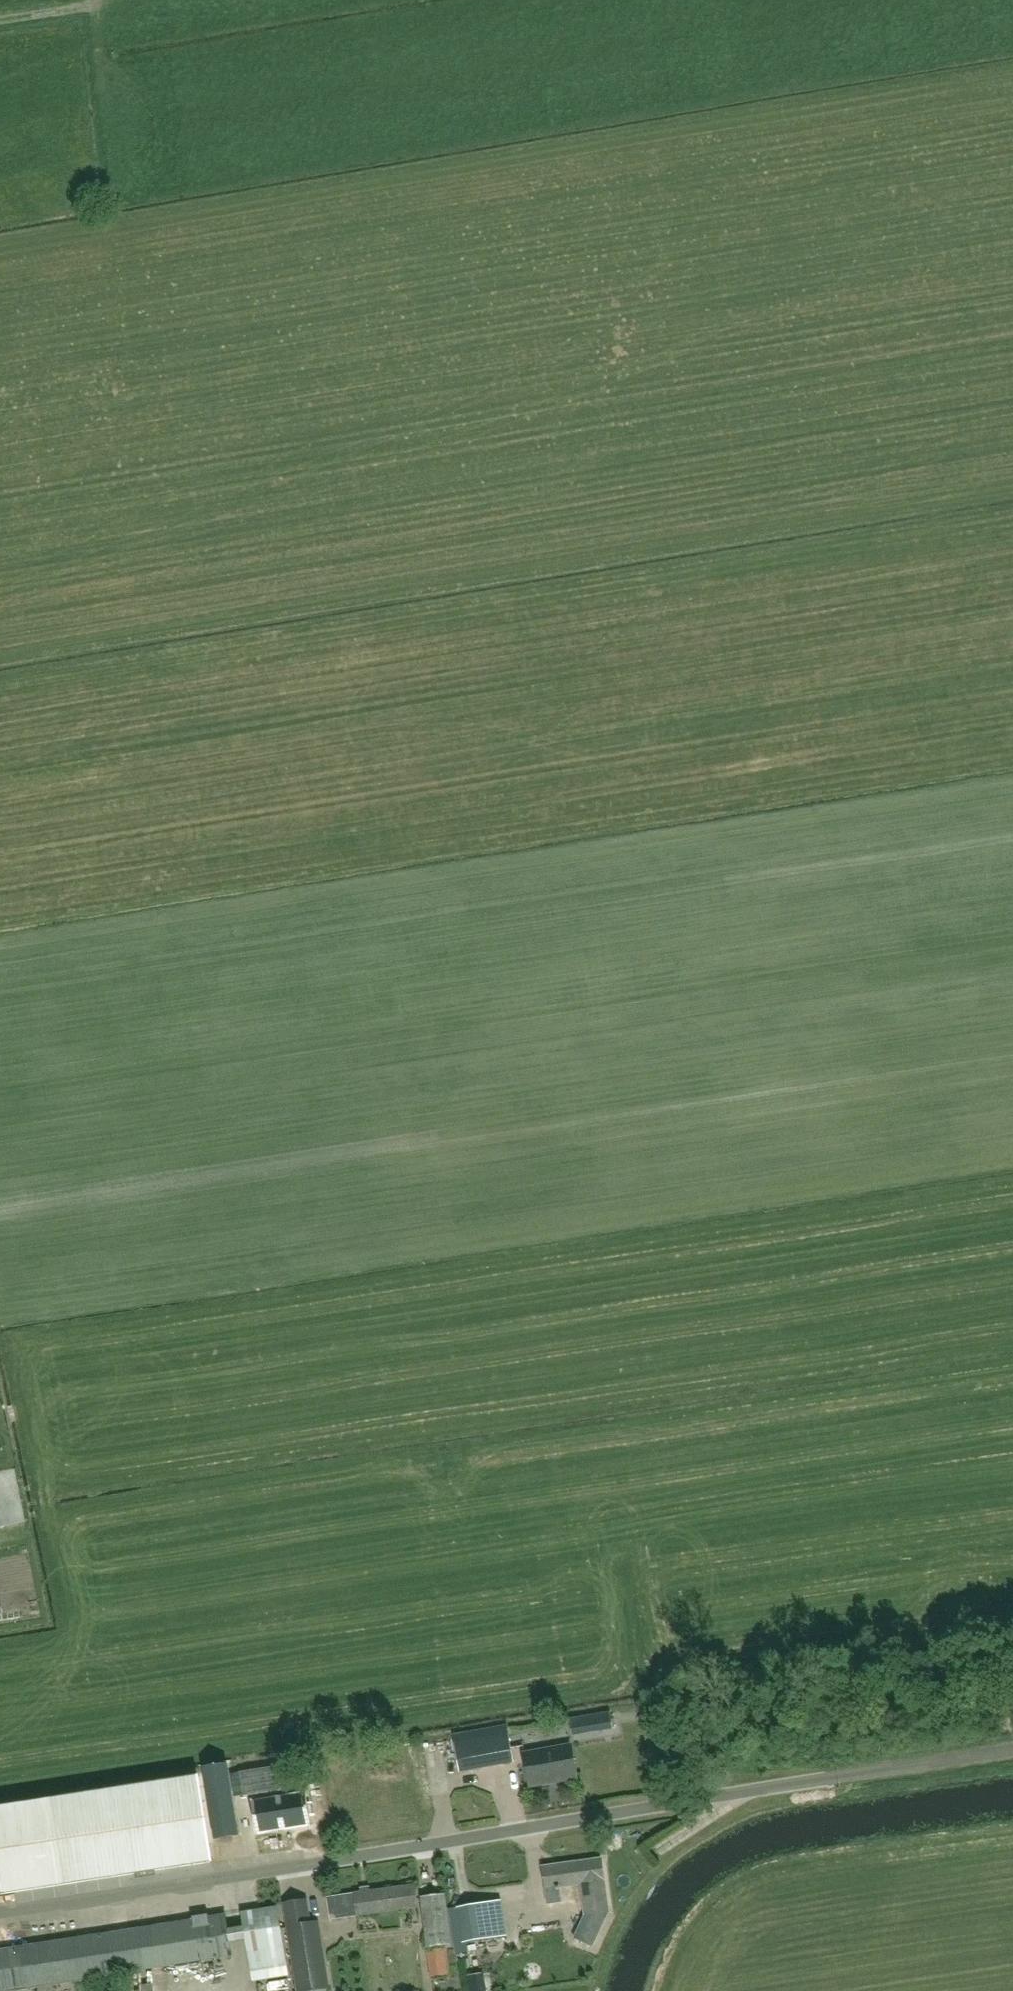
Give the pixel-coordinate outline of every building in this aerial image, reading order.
[(572,1736),(613,1730),(610,1714),(570,1720),(572,1736)] [(460,1772),(514,1763),(510,1738),(455,1747),(460,1772)] [(531,1788),(577,1779),(571,1747),(525,1756),(531,1788)] [(0,1808),(0,1895),(212,1862),(198,1777),(0,1808)] [(609,1912),(602,1859),(543,1867),(546,1888),(580,1883),(585,1916),(609,1912)] [(331,1918),(418,1907),(415,1886),(328,1897),(331,1918)] [(427,1947),(438,1946),(450,1944),(445,1896),(422,1899),(427,1947)] [(507,1938),(502,1901),(460,1907),(464,1935),(481,1932),(482,1941),(507,1938)] [(286,1966),(277,1907),(242,1913),(251,1971),(286,1966)] [(0,1951),(0,1990),(6,1990),(232,1955),(227,1915),(0,1951)] [(318,1922),(289,1927),(299,1990),(310,1990),(329,1988),(318,1922)] [(431,1976),(438,1976),(447,1975),(444,1950),(428,1952),(431,1976)]
